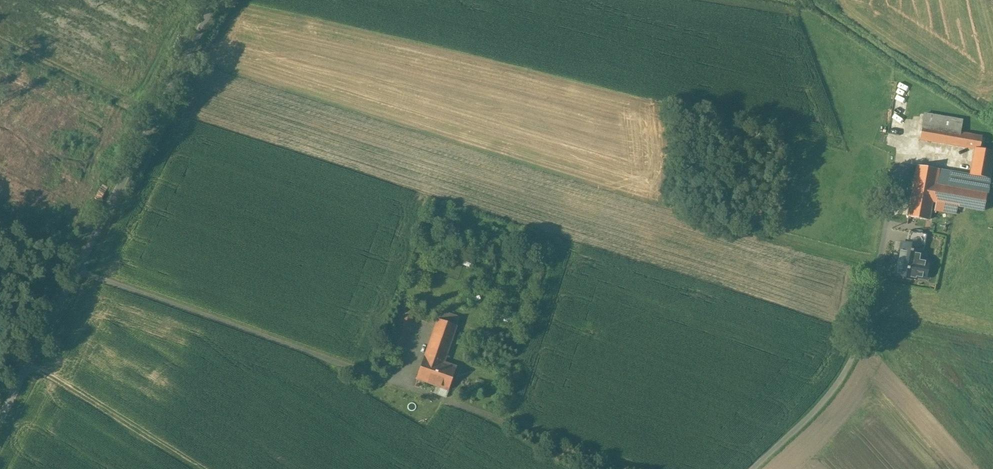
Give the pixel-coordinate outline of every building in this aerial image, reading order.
[(963,121),(924,114),(922,127),(961,133),(963,121)] [(917,166),(908,217),(928,220),(932,202),(936,203),(984,211),(992,159),(992,152),(980,149),(982,137),(961,133),(922,127),(920,139),(975,149),(970,175),(917,166)] [(926,235),(908,231),(906,244),(901,243),(899,256),(898,265),(897,265),(895,276),(915,279),(916,271),(921,272),(923,262),(921,261),(926,235)] [(437,319),(416,379),(448,390),(456,367),(443,363),(456,326),(437,319)] [(393,364),(382,360),(379,369),(390,373),(393,364)]
